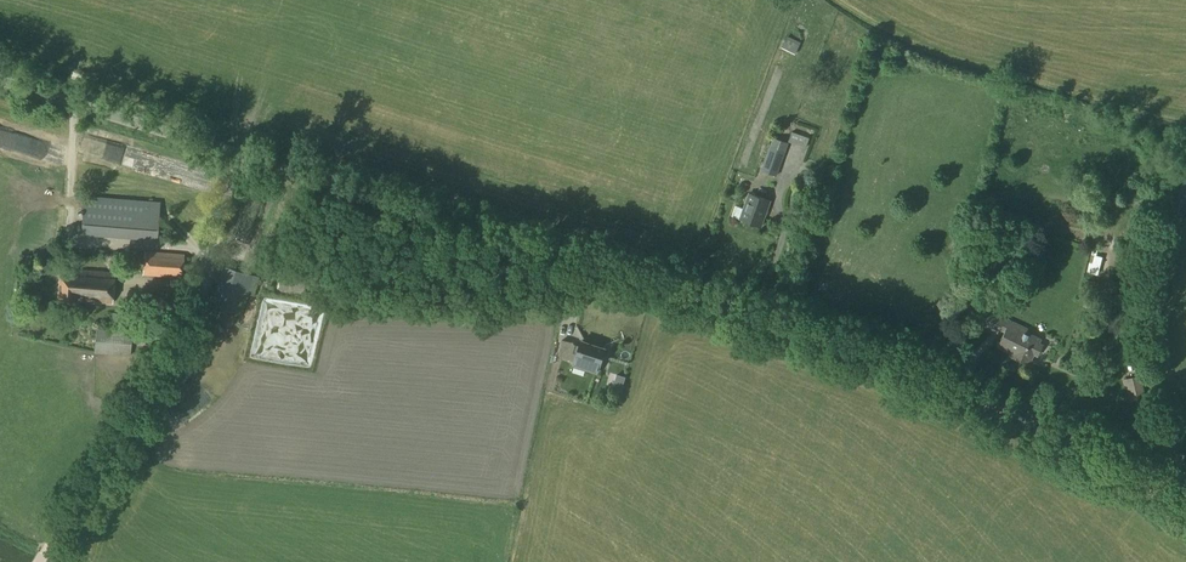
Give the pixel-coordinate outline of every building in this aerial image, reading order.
[(800,42),(787,36),(782,48),(795,54),(800,42)] [(805,148),(809,138),(791,131),(788,141),(805,148)] [(776,176),(787,143),(772,138),(761,170),(776,176)] [(761,226),(770,201),(749,194),(740,219),(761,226)] [(156,239),(159,203),(84,197),(81,234),(156,239)] [(1100,266),(1102,257),(1096,256),(1097,250),(1092,249),(1089,263),(1100,266)] [(181,278),(182,254),(144,251),(142,275),(181,278)] [(305,299),(311,262),(270,254),(268,268),(280,271),(276,293),(305,299)] [(112,303),(114,273),(60,269),(57,301),(74,303),(74,300),(112,303)] [(253,274),(247,294),(254,296),(260,277),(253,274)] [(978,287),(980,278),(971,275),(969,285),(978,287)] [(217,285),(211,305),(241,314),(247,294),(217,285)] [(600,324),(608,305),(597,300),(589,320),(600,324)] [(1027,330),(1010,322),(987,311),(981,325),(997,333),(998,330),(1005,333),(999,345),(1014,353),(1012,357),(1029,364),(1033,354),(1038,356),(1043,345),(1039,343),(1041,339),(1026,332),(1027,330)] [(119,313),(112,312),(111,320),(119,321),(119,313)] [(566,316),(565,328),(573,329),(573,316),(566,316)] [(118,330),(118,321),(109,321),(108,329),(95,328),(93,353),(129,355),(131,331),(118,330)] [(572,353),(575,354),(573,362),(571,365),(597,374),(606,348),(581,339),(578,345),(575,344),(575,346),(572,353)] [(560,357),(573,362),(575,354),(572,353),(575,346),(573,345),(573,343),(561,340),(558,354),(560,357)] [(621,375),(616,391),(620,392),(625,377),(621,375)] [(1146,398),(1139,375),(1122,380),(1124,388),(1126,388),(1130,402),(1146,398)]
